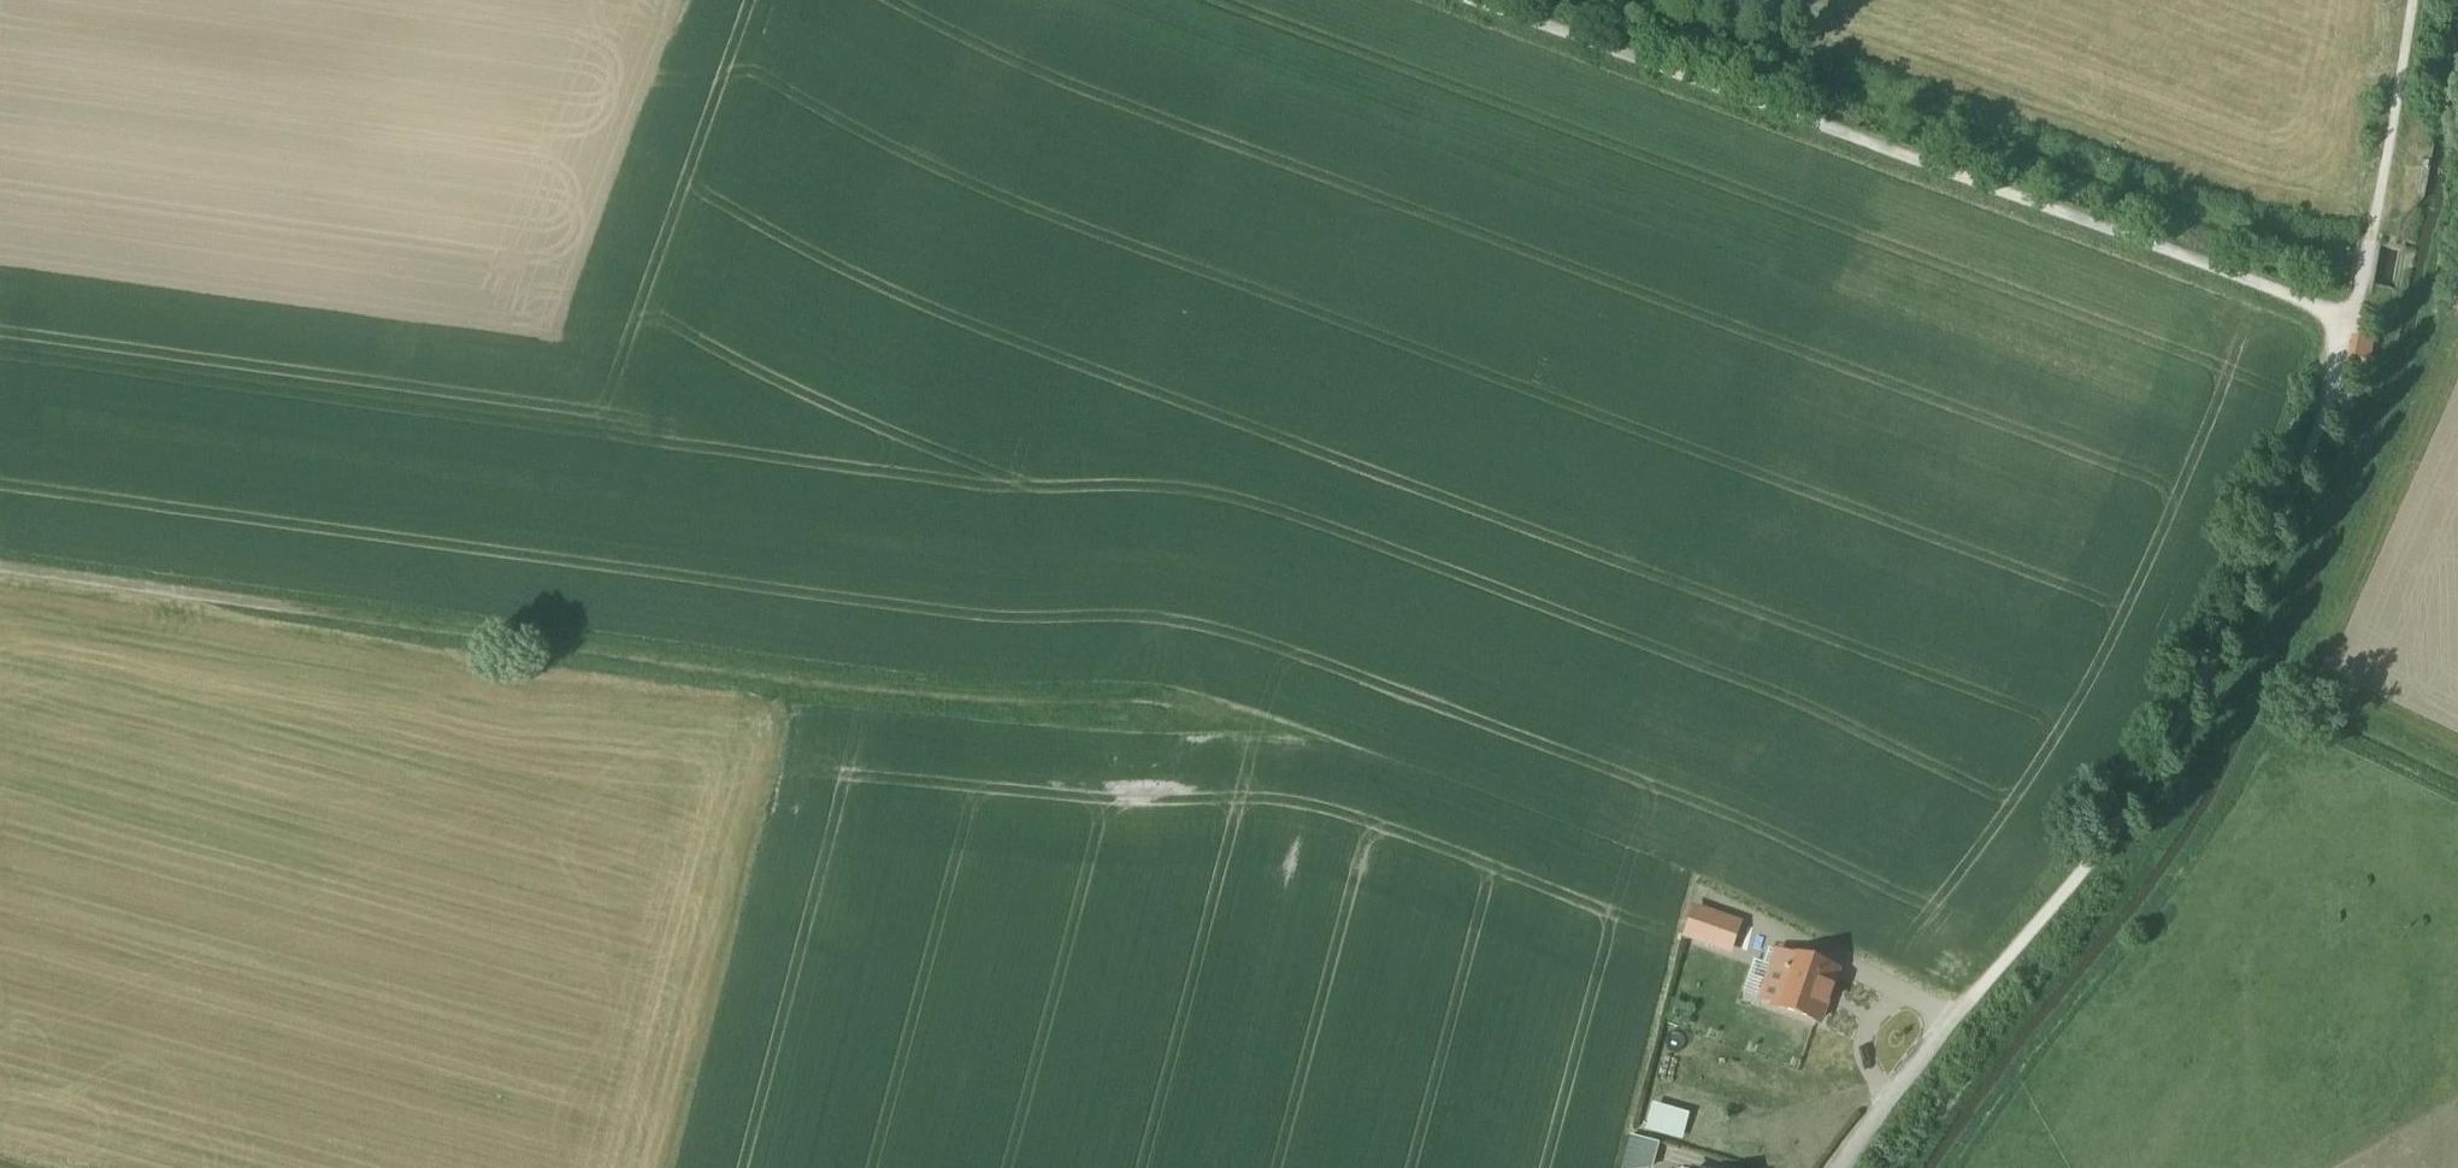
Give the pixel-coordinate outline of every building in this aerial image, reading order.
[(2351,359),(2371,363),(2374,342),(2355,339),(2351,359)] [(1710,916),(1701,942),(1730,951),(1739,926),(1710,916)] [(1792,959),(1775,1007),(1818,1022),(1835,974),(1792,959)] [(1626,1167),(1657,1167),(1663,1143),(1632,1135),(1624,1167),(1626,1167)]
